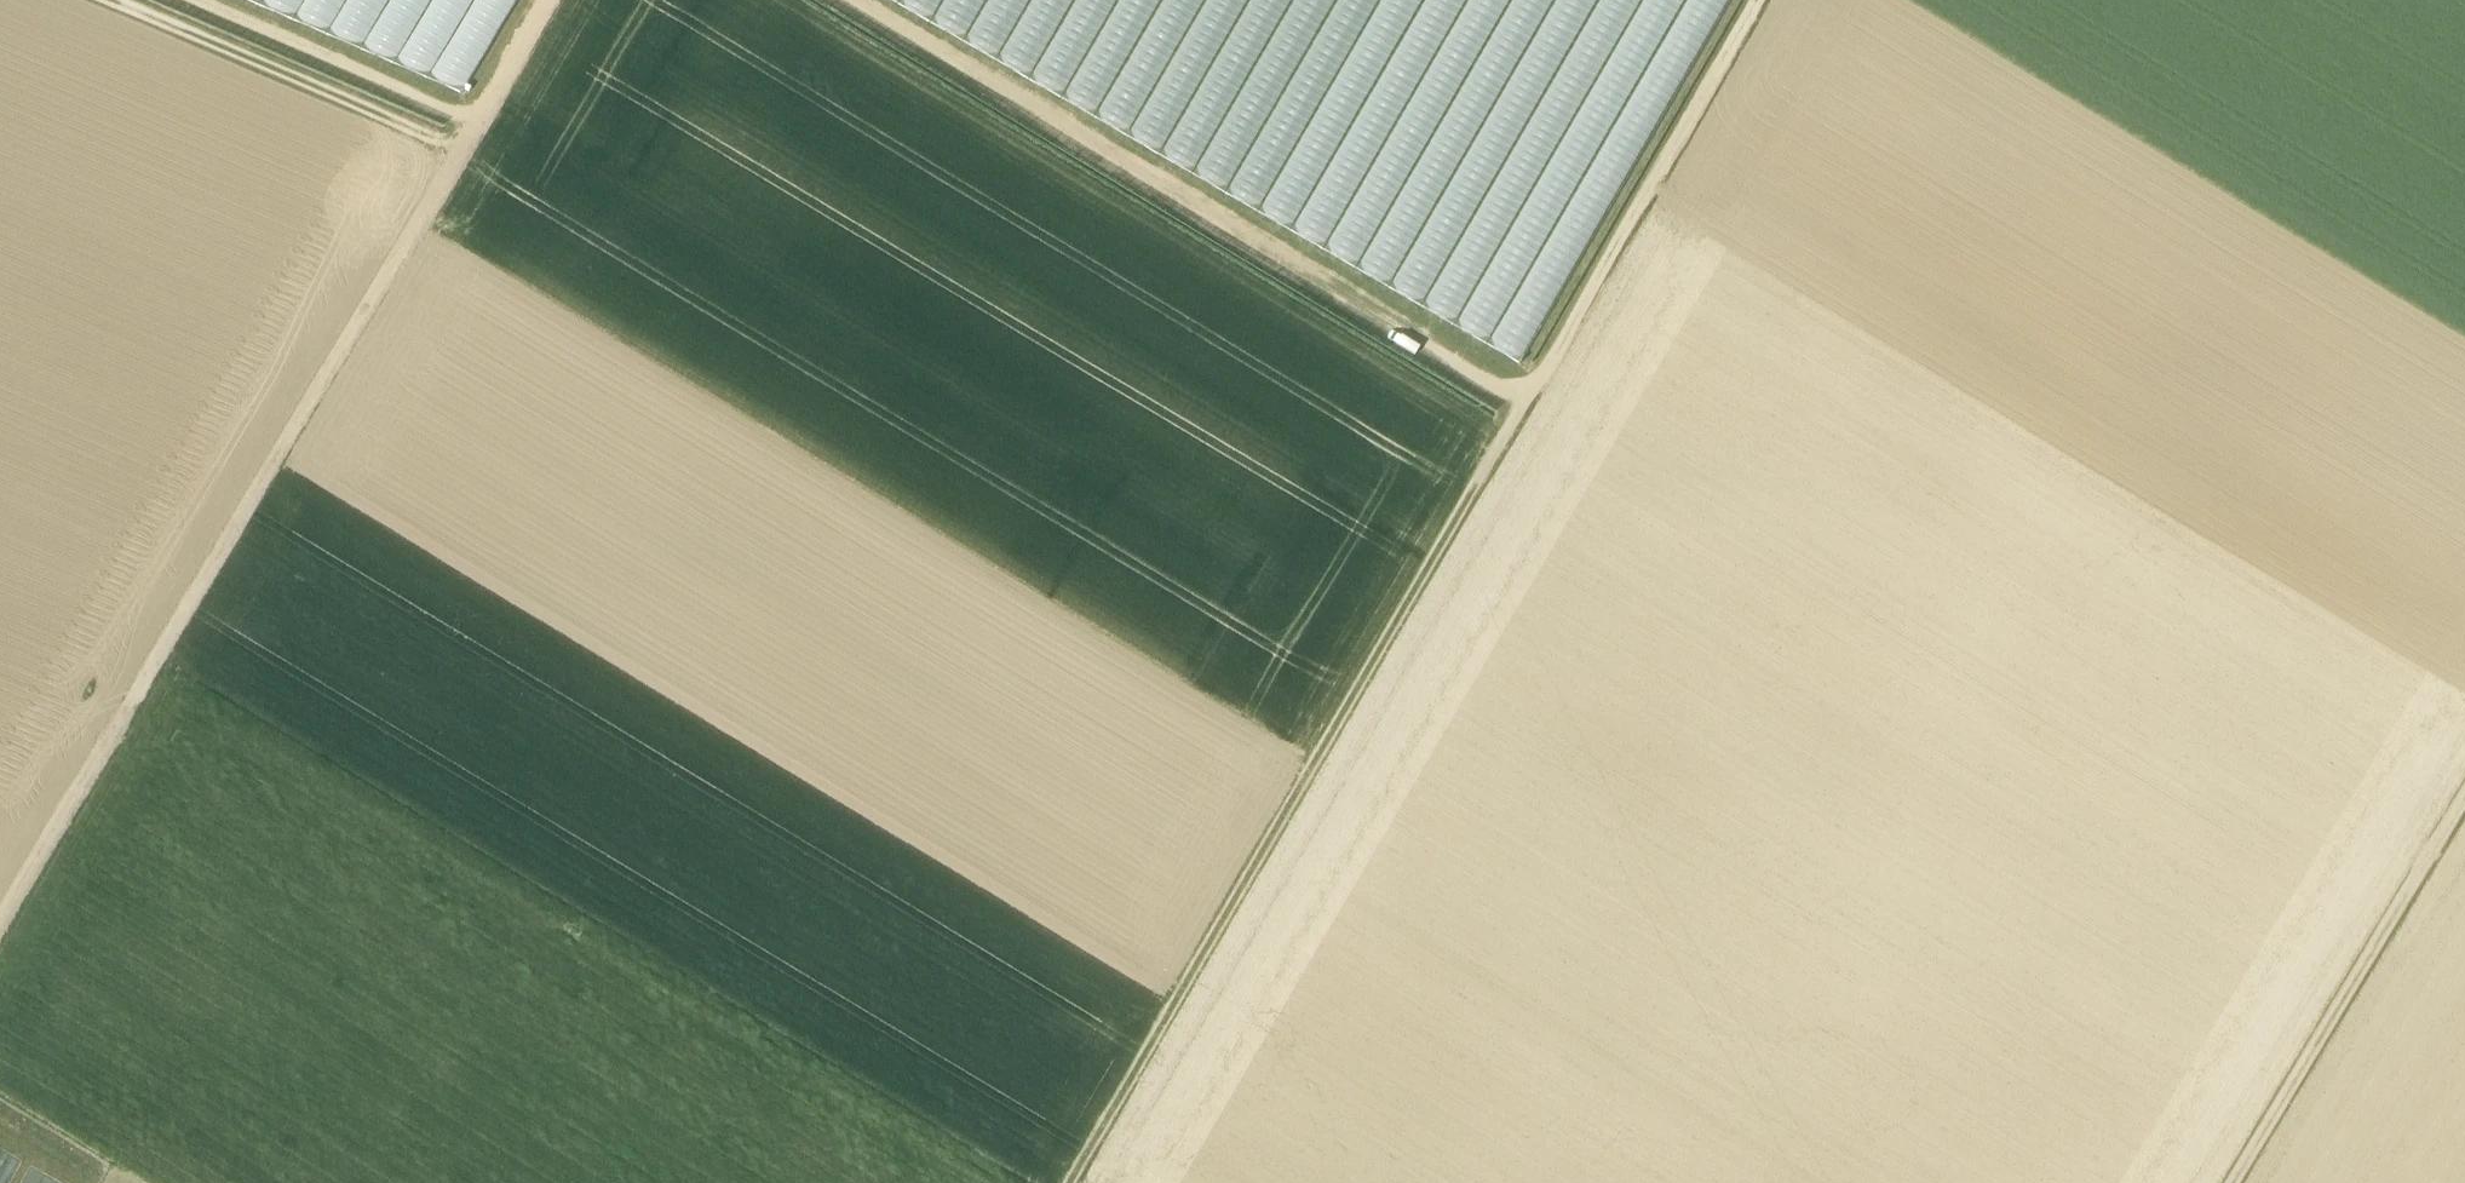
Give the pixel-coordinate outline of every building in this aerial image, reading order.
[(457,132),(536,0),(189,0),(457,132)] [(1746,0),(828,0),(1522,387),(1746,0)]
